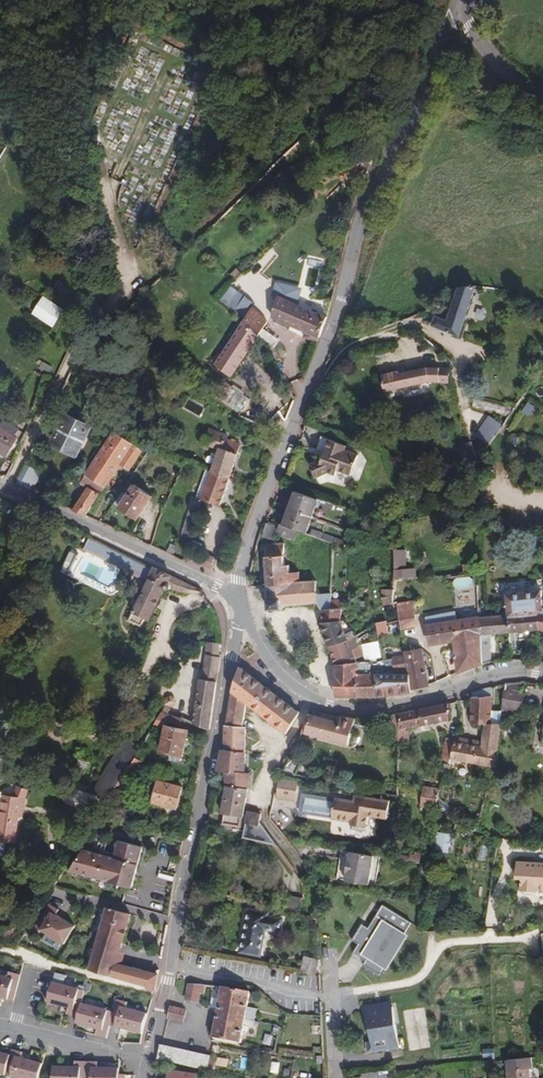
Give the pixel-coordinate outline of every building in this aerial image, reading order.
[(235,280),(242,273),(238,269),(230,275),(235,280)] [(62,293),(67,287),(60,280),(54,286),(62,293)] [(254,301),(231,286),(219,300),(241,319),(254,301)] [(476,287),(460,287),(449,321),(442,319),(432,323),(433,326),(459,336),(476,287)] [(327,317),(326,316),(279,297),(272,318),(310,334),(307,341),(316,345),(327,317)] [(44,298),(37,309),(55,323),(63,311),(44,298)] [(254,308),(245,321),(261,336),(268,323),(254,308)] [(55,323),(37,309),(34,312),(54,325),(55,323)] [(237,333),(214,364),(232,376),(257,341),(261,336),(245,321),(237,333)] [(48,373),(52,368),(43,363),(40,368),(48,373)] [(440,382),(442,368),(428,367),(416,370),(415,366),(412,367),(413,371),(400,374),(400,371),(383,375),(386,392),(414,385),(415,388),(419,388),(418,384),(432,381),(440,382)] [(450,381),(452,369),(442,368),(440,382),(451,383),(450,381)] [(228,393),(233,387),(227,383),(223,388),(228,393)] [(223,388),(216,397),(220,400),(239,414),(249,400),(233,387),(228,393),(223,388)] [(504,415),(507,406),(475,397),(473,407),(504,415)] [(527,402),(523,413),(531,416),(535,405),(527,402)] [(476,435),(490,445),(504,425),(490,415),(476,435)] [(89,428),(66,417),(53,442),(75,453),(89,428)] [(20,430),(4,421),(0,428),(0,452),(7,456),(18,439),(15,437),(20,430)] [(211,472),(229,478),(240,445),(226,439),(227,435),(209,429),(204,443),(219,450),(211,472)] [(114,433),(82,482),(88,486),(100,494),(120,463),(129,469),(141,452),(114,433)] [(323,437),(318,451),(325,454),(322,460),(310,468),(317,479),(328,472),(336,475),(339,470),(352,476),(359,456),(345,451),(347,446),(323,437)] [(469,468),(478,460),(472,445),(462,449),(469,468)] [(40,471),(24,464),(16,482),(31,490),(40,471)] [(196,499),(200,500),(210,471),(206,470),(196,499)] [(203,501),(220,507),(229,478),(211,472),(210,471),(200,500),(203,501)] [(134,486),(129,482),(114,504),(120,507),(134,486)] [(135,484),(134,486),(120,507),(120,508),(137,520),(152,496),(135,484)] [(88,486),(72,509),(85,516),(100,494),(88,486)] [(296,492),(291,508),(312,515),(317,499),(296,492)] [(192,537),(203,501),(200,500),(196,499),(194,498),(183,534),(192,537)] [(284,524),(299,530),(305,532),(312,515),(291,508),(284,524)] [(275,539),(278,526),(267,523),(264,536),(275,539)] [(284,524),(282,523),(279,533),(295,540),(299,530),(284,524)] [(119,531),(127,535),(130,529),(122,525),(119,531)] [(334,542),(350,548),(350,542),(312,529),(310,534),(334,542)] [(112,547),(90,537),(84,548),(107,559),(112,547)] [(267,559),(268,584),(301,581),(300,571),(290,571),(290,565),(285,565),(284,543),(267,544),(267,559)] [(112,547),(107,559),(124,567),(129,555),(112,547)] [(396,577),(416,577),(416,568),(407,568),(406,550),(396,550),(396,573),(396,577)] [(204,558),(212,562),(215,557),(205,553),(204,558)] [(191,594),(201,589),(129,555),(124,567),(123,569),(128,571),(128,573),(143,580),(144,579),(148,581),(129,620),(142,626),(146,618),(149,619),(164,589),(170,587),(191,594)] [(213,563),(212,562),(204,558),(201,563),(210,568),(213,563)] [(463,574),(479,573),(478,564),(462,564),(463,574)] [(396,577),(396,573),(386,573),(386,587),(394,587),(396,587),(396,577)] [(298,604),(317,602),(319,602),(318,594),(317,580),(315,580),(315,578),(312,578),(312,580),(301,581),(268,584),(270,607),(267,607),(267,609),(270,609),(270,611),(273,610),(273,608),(281,608),(281,610),(283,610),(283,608),(285,608),(285,607),(283,607),(284,605),(294,605),(294,606),(297,606),(298,604)] [(395,597),(394,590),(382,590),(385,605),(395,605),(395,597)] [(503,613),(503,617),(509,616),(542,609),(542,599),(542,591),(507,594),(509,613),(503,613)] [(323,612),(322,623),(342,621),(342,606),(343,600),(332,600),(332,593),(318,594),(319,602),(317,602),(323,612)] [(404,620),(405,627),(416,625),(414,611),(417,610),(416,603),(398,605),(400,621),(404,620)] [(542,630),(542,609),(509,616),(511,632),(515,632),(542,630)] [(426,616),(430,644),(454,640),(459,672),(483,663),(481,618),(459,620),(458,611),(426,616)] [(483,663),(490,662),(489,633),(511,632),(509,616),(503,617),(481,618),(483,663)] [(342,621),(345,629),(351,627),(345,620),(342,621)] [(326,635),(330,647),(349,638),(345,629),(342,621),(322,623),(326,635)] [(387,631),(387,623),(387,622),(376,624),(377,629),(377,632),(387,631)] [(376,624),(355,636),(357,640),(371,632),(377,629),(376,624)] [(345,629),(349,638),(355,636),(351,627),(345,629)] [(333,656),(335,665),(358,664),(358,656),(354,648),(360,647),(357,640),(355,636),(349,638),(330,647),(333,656)] [(220,644),(208,643),(205,663),(220,666),(221,655),(220,652),(220,644)] [(364,660),(382,659),(381,644),(364,644),(364,660)] [(428,684),(422,648),(412,648),(412,645),(404,645),(406,655),(409,673),(411,688),(428,684)] [(354,648),(358,656),(363,655),(360,647),(354,648)] [(397,673),(409,673),(406,655),(392,658),(397,673)] [(382,659),(384,674),(397,673),(392,658),(382,659)] [(220,666),(205,663),(203,679),(217,681),(220,666)] [(337,697),(377,697),(377,674),(358,674),(358,664),(335,665),(336,680),(337,697)] [(232,692),(226,724),(243,727),(247,702),(287,733),(300,713),(241,669),(232,692)] [(392,695),(412,692),(411,688),(409,673),(397,673),(384,674),(377,674),(377,697),(392,695)] [(193,723),(207,727),(210,728),(217,681),(203,679),(200,679),(193,723)] [(521,681),(505,684),(504,691),(521,693),(521,681)] [(472,692),(472,697),(471,723),(485,724),(502,724),(502,722),(502,718),(493,718),(492,686),(483,688),(472,692)] [(504,691),(503,713),(508,714),(520,716),(525,693),(521,693),(504,691)] [(171,697),(167,700),(163,711),(172,714),(174,707),(177,708),(178,703),(176,699),(171,697)] [(400,713),(400,729),(449,719),(450,702),(400,713)] [(172,714),(163,711),(158,719),(169,722),(174,715),(172,714)] [(400,713),(389,715),(390,729),(400,729),(400,713)] [(308,717),(302,732),(349,744),(356,718),(341,716),(341,718),(337,717),(336,721),(310,716),(308,717)] [(225,737),(224,749),(245,752),(246,727),(243,727),(226,724),(225,724),(225,737)] [(482,742),(457,737),(456,739),(455,751),(454,759),(494,767),(496,768),(498,751),(502,724),(485,724),(483,736),(489,737),(488,743),(482,742)] [(160,749),(183,754),(188,730),(166,725),(160,749)] [(130,734),(107,769),(121,778),(130,764),(144,742),(130,734)] [(294,750),(299,740),(294,738),(289,747),(294,750)] [(455,751),(456,739),(447,738),(445,750),(446,750),(455,751)] [(225,771),(226,785),(247,788),(250,773),(245,772),(245,752),(224,749),(222,749),(219,759),(216,771),(225,771)] [(454,759),(455,751),(446,750),(445,762),(451,763),(453,763),(454,759)] [(300,764),(290,759),(283,774),(283,775),(292,779),(300,764)] [(121,778),(114,790),(112,792),(119,797),(138,767),(130,764),(121,778)] [(107,769),(100,781),(114,790),(121,778),(107,769)] [(299,782),(281,779),(278,798),(296,801),(299,782)] [(100,781),(92,794),(108,800),(109,799),(112,792),(114,790),(100,781)] [(178,807),(182,787),(157,781),(153,802),(178,807)] [(247,788),(226,785),(221,813),(224,813),(222,823),(240,826),(242,816),(243,816),(244,811),(247,788)] [(441,788),(425,785),(422,804),(438,807),(439,805),(441,788)] [(0,827),(0,840),(14,843),(19,816),(29,789),(20,786),(14,798),(0,793),(0,812),(3,813),(0,827)] [(92,794),(69,786),(63,802),(99,815),(108,800),(92,794)] [(332,818),(335,798),(303,793),(300,812),(332,818)] [(335,798),(332,818),(350,821),(352,825),(363,826),(365,827),(367,815),(387,818),(390,801),(368,798),(367,799),(356,797),(355,801),(335,798)] [(261,814),(248,812),(242,839),(277,845),(260,821),(261,814)] [(438,832),(436,849),(448,851),(449,844),(451,845),(451,841),(449,840),(450,833),(438,832)] [(171,845),(146,841),(132,890),(125,893),(123,902),(132,906),(163,914),(171,845)] [(130,887),(141,848),(118,842),(112,860),(91,851),(72,876),(124,891),(130,887)] [(380,857),(346,851),(344,860),(341,859),(337,880),(376,887),(380,857)] [(537,862),(517,859),(515,876),(520,876),(518,887),(523,892),(531,893),(537,888),(542,889),(542,866),(537,866),(537,862)] [(195,879),(194,886),(203,889),(205,882),(195,879)] [(286,893),(282,909),(298,913),(303,897),(286,893)] [(108,900),(89,969),(90,970),(102,973),(146,985),(147,988),(154,990),(158,974),(116,962),(130,914),(125,913),(127,905),(108,900)] [(391,956),(393,957),(400,946),(398,945),(412,923),(384,905),(380,911),(370,928),(363,924),(353,940),(360,944),(354,952),(361,957),(367,960),(364,965),(379,975),(391,956)] [(75,927),(53,910),(41,929),(63,944),(75,927)] [(265,916),(266,913),(248,910),(241,951),(258,955),(263,928),(277,931),(279,919),(265,916)] [(314,975),(318,959),(304,957),(300,973),(314,975)] [(0,970),(0,996),(17,1000),(21,975),(9,972),(0,970)] [(57,974),(54,982),(64,985),(66,978),(57,974)] [(84,991),(52,983),(47,1003),(68,1009),(67,1014),(77,1017),(81,1005),(84,991)] [(197,1001),(201,987),(189,985),(187,998),(197,1001)] [(220,999),(218,1008),(212,1039),(239,1043),(242,1027),(253,1029),(254,1022),(253,1022),(244,1020),(246,1010),(249,993),(222,988),(220,999)] [(211,1007),(218,1008),(220,999),(213,998),(211,1007)] [(128,1002),(117,999),(113,1014),(109,1025),(142,1034),(148,1015),(126,1009),(128,1002)] [(392,1007),(391,1002),(366,1007),(366,1011),(392,1007)] [(113,1014),(81,1005),(75,1024),(97,1030),(95,1036),(105,1038),(109,1025),(113,1014)] [(170,1007),(168,1019),(183,1022),(185,1010),(170,1007)] [(377,1051),(399,1048),(392,1007),(366,1011),(371,1042),(375,1041),(377,1051)] [(244,1020),(253,1022),(255,1013),(246,1010),(244,1020)] [(267,1035),(266,1045),(274,1046),(275,1035),(267,1035)] [(0,1045),(0,1076),(9,1077),(41,1077),(41,1058),(0,1045)] [(161,1045),(159,1059),(213,1069),(216,1055),(161,1045)] [(75,1062),(75,1067),(53,1067),(52,1077),(85,1077),(85,1062),(75,1062)] [(85,1062),(85,1077),(119,1077),(120,1068),(96,1067),(96,1062),(85,1062)] [(272,1063),(271,1073),(279,1074),(280,1063),(272,1063)] [(528,1069),(509,1071),(510,1077),(529,1077),(528,1069)]
